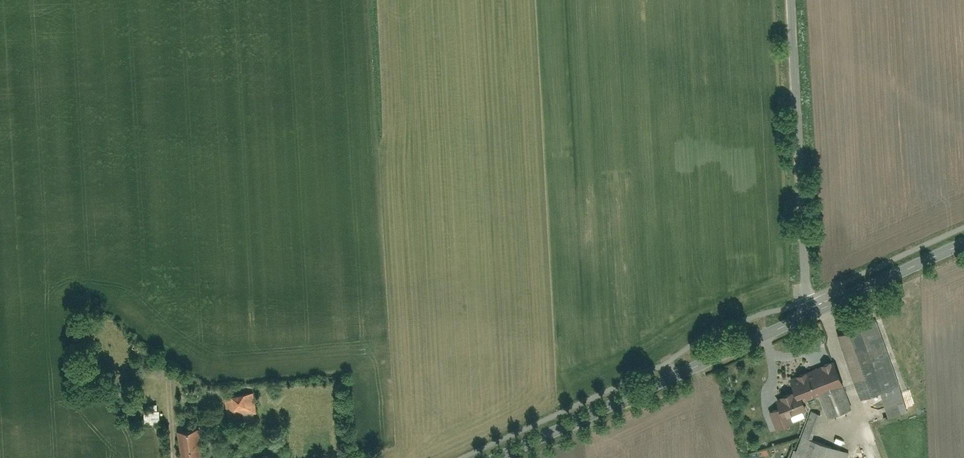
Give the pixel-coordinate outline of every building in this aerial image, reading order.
[(836,336),(858,399),(896,387),(874,323),(836,336)] [(135,339),(129,349),(147,359),(152,349),(135,339)] [(769,401),(773,410),(767,413),(774,431),(791,424),(788,417),(803,410),(800,402),(816,396),(826,419),(850,410),(831,363),(788,380),(793,391),(769,401)] [(184,389),(185,397),(197,397),(197,388),(184,389)] [(225,399),(227,417),(254,414),(252,396),(225,399)] [(141,411),(143,424),(159,422),(156,409),(141,411)] [(811,442),(821,418),(809,413),(791,457),(847,457),(848,456),(811,442)] [(179,457),(199,457),(197,430),(177,431),(179,457)]
